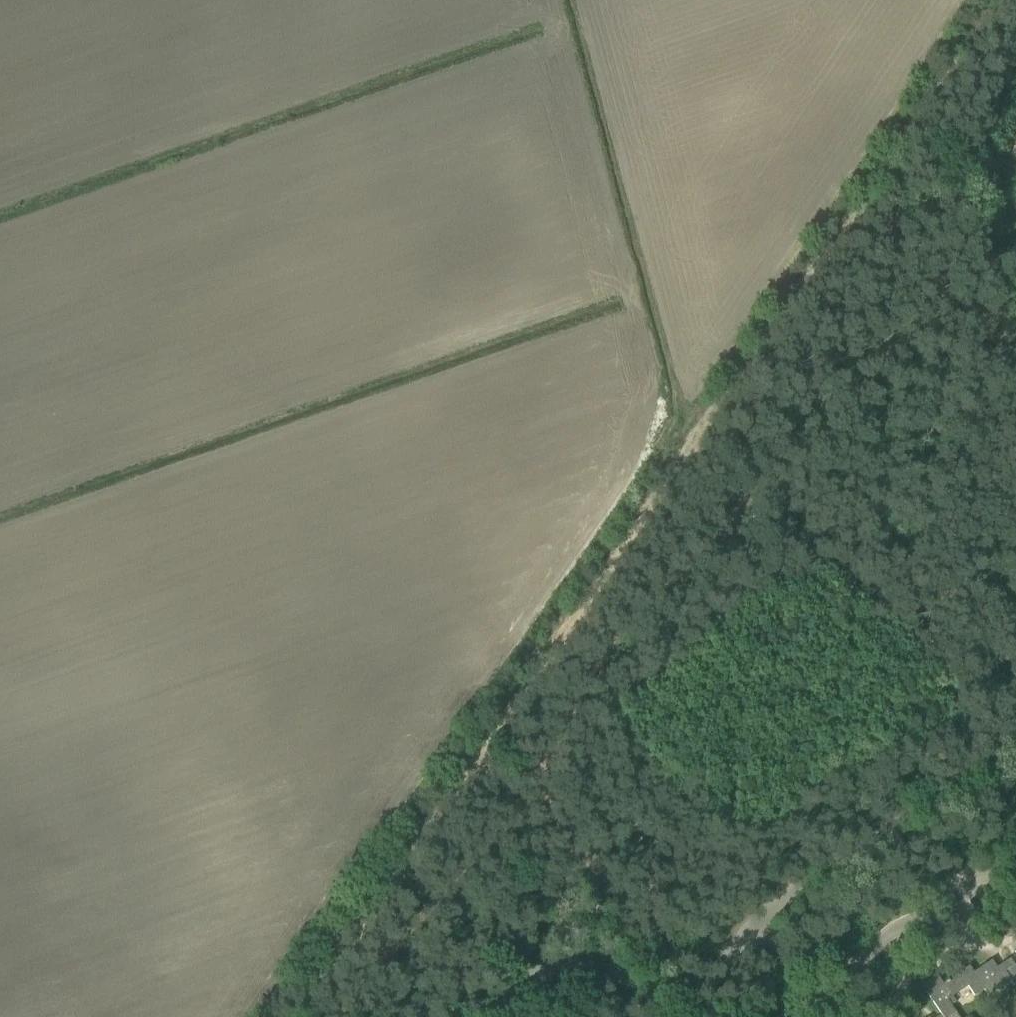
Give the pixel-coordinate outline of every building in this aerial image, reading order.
[(957,973),(966,987),(973,996),(982,990),(987,996),(1010,981),(1003,971),(1013,964),(1009,958),(996,967),(991,960),(973,972),(969,965),(957,973)] [(1013,964),(1003,971),(1010,981),(1013,985),(1015,983),(1015,963),(1013,964)] [(936,1016),(944,1016),(953,1011),(946,1000),(966,987),(957,973),(942,983),(936,975),(921,985),(940,1014),(936,1016)]
